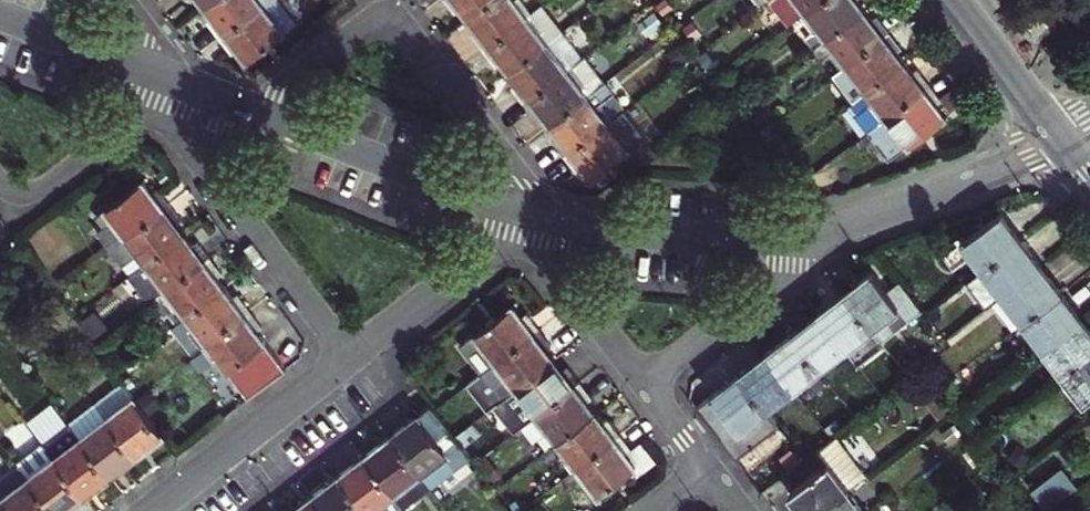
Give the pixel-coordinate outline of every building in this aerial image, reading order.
[(205,6),(213,16),(207,21),(213,29),(219,37),(267,0),(213,0),(205,6)] [(219,37),(226,45),(232,53),(238,48),(247,60),(297,22),(280,0),(267,0),(219,37)] [(455,13),(461,9),(469,19),(493,0),(445,0),(449,5),(455,13)] [(469,19),(476,29),(471,33),(477,41),(483,49),(526,17),(514,1),(507,6),(503,0),(493,0),(469,19)] [(646,4),(643,0),(628,0),(636,11),(646,4)] [(662,14),(672,7),(666,0),(661,0),(655,5),(662,14)] [(788,25),(769,0),(767,0),(759,6),(756,8),(758,14),(762,20),(766,25),(772,31),(776,34),(780,32),(788,25)] [(788,25),(821,0),(769,0),(788,25)] [(788,25),(780,32),(800,58),(814,47),(862,10),(855,0),(821,0),(788,25)] [(536,9),(526,17),(538,33),(532,37),(540,47),(557,35),(536,9)] [(639,23),(649,36),(665,23),(655,10),(639,23)] [(862,10),(814,47),(823,59),(831,54),(842,67),(888,32),(882,24),(876,16),(870,20),(862,10)] [(526,17),(483,49),(489,57),(496,65),(501,61),(509,72),(540,47),(532,37),(538,33),(526,17)] [(681,27),(692,41),(701,34),(691,20),(681,27)] [(842,67),(832,75),(852,101),(903,62),(895,52),(901,48),(895,40),(888,32),(842,67)] [(509,72),(517,81),(511,86),(517,94),(523,102),(577,61),(557,35),(540,47),(509,72)] [(665,54),(675,66),(686,57),(677,45),(665,54)] [(697,57),(706,68),(715,61),(706,50),(697,57)] [(536,118),(542,113),(550,124),(599,86),(579,60),(577,61),(523,102),(530,110),(536,118)] [(852,101),(848,104),(868,131),(881,121),(929,85),(923,77),(917,69),(911,73),(903,62),(852,101)] [(732,77),(721,85),(733,100),(743,92),(732,77)] [(868,131),(867,132),(888,159),(906,145),(907,146),(945,117),(935,105),(941,100),(935,92),(929,85),(881,121),(868,131)] [(550,124),(558,134),(552,139),(558,147),(564,155),(607,122),(594,105),(606,95),(599,86),(550,124)] [(760,99),(745,110),(756,125),(771,113),(760,99)] [(570,163),(577,171),(582,166),(592,178),(616,159),(626,172),(656,149),(624,108),(607,122),(564,155),(570,163)] [(150,193),(156,188),(147,177),(141,181),(150,193)] [(141,181),(95,216),(105,228),(96,234),(108,250),(169,204),(162,196),(156,188),(150,193),(141,181)] [(169,204),(108,250),(121,265),(130,276),(183,236),(174,225),(181,220),(175,212),(169,204)] [(985,273),(1023,243),(1013,230),(1002,216),(969,242),(967,239),(962,243),(964,245),(945,260),(955,273),(974,258),(985,273)] [(183,236),(189,231),(181,220),(174,225),(183,236)] [(190,245),(196,241),(189,231),(183,236),(190,245)] [(130,276),(125,280),(137,294),(141,292),(149,302),(152,299),(208,256),(202,248),(196,241),(190,245),(183,236),(130,276)] [(1005,299),(1043,270),(1033,257),(1023,243),(985,273),(1005,299)] [(214,264),(208,256),(152,299),(165,316),(167,314),(175,323),(179,320),(222,287),(214,277),(220,272),(214,264)] [(1015,333),(1025,325),(1063,296),(1053,283),(1043,270),(1005,299),(995,306),(1015,333)] [(222,287),(228,282),(220,272),(214,277),(222,287)] [(846,295),(879,338),(884,345),(924,314),(901,284),(888,294),(873,274),(860,285),(846,295)] [(228,282),(222,287),(231,298),(237,294),(228,282)] [(231,298),(222,287),(179,320),(187,331),(183,334),(195,350),(201,346),(249,310),(240,299),(237,294),(231,298)] [(853,358),(879,338),(846,295),(833,305),(820,315),(846,350),(853,358)] [(1045,352),(1083,323),(1073,310),(1063,296),(1025,325),(1045,352)] [(459,346),(480,374),(538,329),(532,321),(525,313),(519,318),(510,306),(459,346)] [(249,310),(201,346),(213,362),(219,357),(229,370),(265,343),(255,330),(261,326),(255,318),(249,310)] [(820,370),(846,350),(820,315),(807,325),(794,336),(820,370)] [(179,320),(175,323),(183,334),(187,331),(179,320)] [(1065,378),(1089,359),(1089,332),(1083,323),(1045,352),(1065,378)] [(271,338),(261,326),(255,330),(265,343),(271,338)] [(544,349),(550,345),(544,337),(538,329),(480,374),(467,384),(487,410),(494,405),(552,360),(544,349)] [(793,390),(820,370),(794,336),(780,346),(767,356),(793,390)] [(249,396),(285,369),(265,343),(229,370),(249,396)] [(767,410),(793,390),(767,356),(754,366),(741,376),(767,410)] [(1065,378),(1085,405),(1089,402),(1089,359),(1065,378)] [(494,405),(514,432),(521,426),(579,382),(572,374),(566,366),(560,370),(552,360),(494,405)] [(737,460),(780,427),(767,410),(741,376),(727,386),(698,409),(737,460)] [(122,381),(95,402),(136,455),(150,445),(163,435),(134,397),(122,381)] [(579,382),(521,426),(534,442),(538,439),(546,449),(556,441),(593,413),(585,402),(591,398),(585,390),(579,382)] [(162,403),(151,389),(139,398),(150,412),(162,403)] [(95,402),(69,422),(110,476),(123,465),(136,455),(95,402)] [(433,410),(429,406),(410,421),(390,436),(420,475),(430,488),(469,457),(461,447),(459,444),(454,438),(453,436),(433,410)] [(556,441),(564,452),(560,455),(572,471),(619,434),(613,426),(607,418),(601,423),(593,413),(556,441)] [(110,476),(69,422),(42,442),(43,445),(83,496),(96,486),(110,476)] [(473,424),(454,438),(459,444),(461,447),(481,433),(473,424)] [(643,442),(632,450),(626,442),(619,434),(572,471),(585,487),(589,483),(598,495),(631,470),(636,476),(656,459),(643,442)] [(377,446),(364,456),(394,495),(420,475),(390,436),(377,446)] [(848,493),(867,479),(836,438),(818,452),(828,466),(791,495),(801,508),(803,510),(824,510),(848,493)] [(43,445),(17,465),(18,466),(52,510),(63,510),(70,506),(83,496),(43,445)] [(337,476),(364,510),(397,510),(403,507),(394,495),(364,456),(351,466),(337,476)] [(490,460),(478,470),(489,483),(500,475),(490,460)] [(18,466),(0,481),(0,497),(0,498),(10,510),(52,510),(18,466)] [(1034,494),(1047,510),(1075,490),(1062,473),(1034,494)] [(420,475),(394,495),(403,507),(430,488),(420,475)] [(311,496),(322,510),(364,510),(337,476),(324,486),(311,496)] [(848,493),(824,510),(862,510),(848,493)] [(292,510),(322,510),(311,496),(298,507),(292,510)] [(0,498),(0,510),(10,510),(0,498)]
